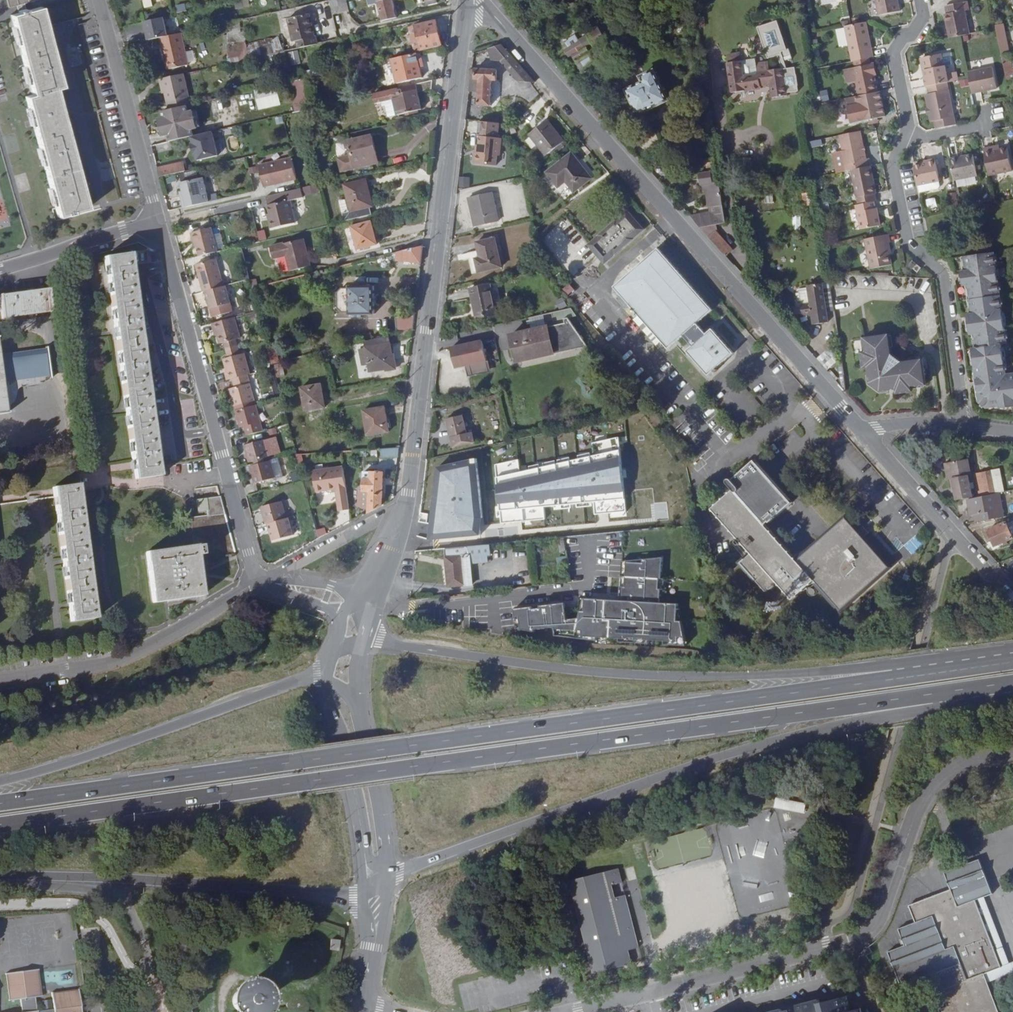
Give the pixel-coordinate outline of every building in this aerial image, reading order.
[(7,8),(16,6),(23,4),(37,1),(37,0),(5,0),(7,8)] [(142,1),(145,14),(156,12),(153,0),(145,0),(142,1)] [(329,1),(333,14),(349,11),(347,0),(332,0),(329,1)] [(382,21),(395,18),(393,0),(377,0),(382,21)] [(881,24),(902,19),(898,0),(876,0),(881,24)] [(176,12),(185,10),(183,3),(174,5),(176,12)] [(23,4),(16,6),(18,14),(25,12),(23,4)] [(950,39),(961,37),(970,35),(964,4),(946,8),(947,15),(946,15),(950,39)] [(25,12),(18,14),(10,16),(31,96),(25,98),(57,217),(85,210),(53,90),(60,89),(39,9),(25,12)] [(732,91),(761,88),(760,84),(772,83),(773,88),(788,85),(787,82),(800,81),(799,75),(798,64),(797,64),(797,57),(788,58),(785,51),(793,48),(790,38),(788,39),(779,10),(759,16),(768,47),(779,45),(784,58),(770,60),(768,51),(757,53),(754,53),(753,47),(741,49),(740,41),(727,43),(728,50),(727,51),(732,91)] [(312,15),(291,19),(296,42),(300,41),(302,48),(320,43),(319,36),(317,37),(312,15)] [(435,21),(414,26),(421,50),(441,46),(435,21)] [(845,27),(852,61),(853,61),(869,58),(874,57),(867,23),(852,26),(845,27)] [(997,30),(1002,55),(1010,54),(1004,24),(996,26),(997,30)] [(579,41),(563,50),(567,57),(571,55),(582,73),(599,63),(591,51),(586,54),(584,50),(591,46),(592,48),(604,41),(598,30),(586,37),(588,39),(580,43),(579,41)] [(188,65),(181,33),(162,37),(165,48),(162,49),(167,70),(188,65)] [(228,61),(281,55),(279,39),(226,45),(228,61)] [(519,81),(529,82),(535,82),(502,45),(489,49),(490,54),(494,53),(519,81)] [(297,50),(287,52),(290,66),(300,64),(297,50)] [(929,87),(948,83),(949,83),(946,64),(944,64),(942,52),(923,56),(921,58),(923,68),(925,69),(927,77),(925,77),(927,87),(929,87)] [(405,56),(391,59),(397,84),(421,78),(416,53),(405,56)] [(1008,85),(1012,84),(1012,71),(1010,54),(1002,55),(1008,85)] [(853,68),(859,96),(878,92),(872,64),(870,64),(869,58),(853,61),(854,68),(853,68)] [(476,70),(472,69),(470,78),(475,78),(475,80),(480,80),(479,105),(492,106),(494,81),(497,81),(498,70),(476,68),(476,70)] [(993,68),(976,71),(980,93),(997,89),(993,68)] [(628,91),(638,115),(668,101),(654,71),(641,77),(643,83),(628,91)] [(182,75),(158,80),(160,88),(162,88),(163,94),(165,103),(187,98),(182,75)] [(311,109),(309,99),(306,87),(304,79),(290,83),(297,113),(311,109)] [(431,82),(376,94),(378,104),(381,103),(382,107),(386,106),(388,117),(406,113),(419,110),(421,109),(417,93),(431,90),(431,82)] [(937,129),(956,126),(948,83),(929,87),(930,95),(925,96),(931,122),(935,121),(937,129)] [(306,87),(309,99),(318,97),(315,85),(306,87)] [(260,109),(279,105),(275,86),(255,91),(260,109)] [(853,122),(862,121),(886,116),(881,91),(878,92),(859,96),(857,96),(848,98),(853,122)] [(811,98),(812,107),(822,106),(821,103),(820,94),(814,94),(814,97),(811,98)] [(165,103),(167,111),(185,107),(188,106),(187,98),(165,103)] [(167,111),(161,112),(162,118),(157,120),(159,129),(164,128),(166,133),(190,128),(195,127),(192,112),(187,113),(185,107),(167,111)] [(564,142),(547,120),(529,134),(546,155),(564,142)] [(479,150),(476,150),(474,163),(499,167),(503,139),(505,124),(481,121),(479,136),(481,136),(480,145),(479,150)] [(166,133),(168,142),(190,137),(192,137),(190,128),(166,133)] [(840,135),(848,171),(852,170),(872,166),(870,158),(867,159),(862,131),(840,135)] [(192,137),(190,137),(192,144),(189,145),(191,155),(194,154),(195,162),(216,157),(211,133),(192,137)] [(377,162),(371,136),(347,142),(350,157),(339,159),(341,170),(377,162)] [(809,148),(821,145),(820,139),(808,142),(809,148)] [(984,153),(988,176),(1012,171),(1009,152),(1001,154),(997,155),(996,151),(984,153)] [(571,153),(547,172),(558,187),(566,181),(573,191),(590,178),(571,153)] [(950,161),(954,182),(977,177),(973,156),(950,161)] [(289,158),(256,166),(261,187),(294,180),(289,158)] [(913,168),(917,187),(918,195),(940,190),(938,182),(934,161),(927,162),(927,164),(922,166),(913,168)] [(156,168),(159,177),(183,172),(181,162),(156,168)] [(874,201),(877,201),(876,194),(877,193),(872,166),(852,170),(858,204),(874,201)] [(709,213),(689,215),(700,228),(724,224),(717,172),(698,174),(701,192),(705,192),(707,208),(708,208),(709,213)] [(180,199),(182,208),(208,202),(202,178),(180,183),(182,191),(184,198),(180,199)] [(341,214),(343,223),(371,216),(369,208),(366,194),(368,194),(365,180),(344,186),(350,213),(341,214)] [(302,187),(304,195),(318,192),(316,184),(302,187)] [(300,188),(266,196),(271,216),(272,220),(269,221),(270,229),(294,223),(289,201),(303,198),(300,188)] [(491,192),(468,197),(474,226),(498,221),(491,192)] [(858,204),(856,205),(861,230),(880,226),(878,214),(876,214),(875,208),(874,201),(858,204)] [(594,248),(631,216),(628,211),(590,244),(594,248)] [(643,229),(631,216),(594,248),(605,261),(643,229)] [(371,222),(352,227),(358,250),(377,245),(371,222)] [(197,249),(199,257),(216,253),(211,229),(190,233),(192,242),(195,241),(197,249)] [(708,238),(725,257),(732,251),(716,232),(708,238)] [(887,235),(865,239),(871,268),(892,264),(890,254),(889,251),(890,250),(887,235)] [(501,267),(495,238),(476,242),(480,259),(475,260),(478,272),(501,267)] [(305,240),(272,248),(274,259),(288,256),(292,272),(311,267),(305,240)] [(420,264),(422,246),(397,253),(396,262),(420,264)] [(659,248),(615,286),(669,348),(684,335),(694,346),(688,351),(709,376),(734,353),(713,328),(707,334),(698,323),(713,310),(659,248)] [(963,257),(965,272),(960,273),(963,288),(967,288),(971,317),(966,317),(969,337),(974,336),(975,351),(971,352),(978,406),(982,409),(999,407),(1000,410),(1012,408),(1012,374),(1004,375),(1000,346),(1005,344),(993,253),(963,257)] [(103,258),(134,480),(158,476),(127,255),(103,258)] [(202,293),(205,292),(222,287),(215,260),(195,266),(202,293)] [(929,268),(918,266),(916,271),(928,274),(929,268)] [(826,312),(822,284),(809,286),(811,304),(801,305),(803,316),(826,312)] [(470,289),(476,319),(496,314),(489,285),(470,289)] [(373,287),(351,286),(350,315),(373,314),(373,287)] [(222,287),(205,292),(209,309),(229,304),(225,287),(222,287)] [(0,295),(0,305),(2,320),(51,313),(48,289),(0,295)] [(546,327),(531,330),(511,334),(517,362),(553,354),(552,352),(586,345),(573,318),(571,308),(551,313),(553,322),(564,320),(565,324),(547,328),(546,327)] [(233,318),(210,324),(213,334),(215,334),(218,343),(223,342),(233,339),(239,338),(233,318)] [(322,336),(326,352),(336,349),(332,334),(322,336)] [(887,334),(862,337),(864,352),(860,353),(862,368),(866,367),(869,383),(879,391),(895,389),(895,393),(910,391),(909,387),(924,385),(920,360),(900,363),(890,355),(887,334)] [(390,346),(388,336),(372,340),(373,347),(367,348),(370,371),(393,367),(390,346)] [(223,342),(228,358),(238,356),(233,339),(223,342)] [(95,341),(82,343),(84,352),(97,350),(95,341)] [(482,341),(451,347),(455,367),(486,361),(482,341)] [(553,354),(587,347),(586,345),(552,352),(553,354)] [(267,349),(272,365),(279,363),(275,347),(267,349)] [(0,356),(0,381),(0,383),(50,376),(46,349),(0,356)] [(817,358),(825,366),(830,361),(822,353),(817,358)] [(224,373),(226,381),(233,379),(247,375),(249,374),(244,354),(238,356),(228,358),(223,360),(226,372),(224,373)] [(247,375),(233,379),(235,387),(229,389),(234,407),(254,401),(247,375)] [(320,385),(301,388),(305,411),(325,408),(320,385)] [(254,401),(234,407),(234,409),(255,403),(254,401)] [(263,432),(255,406),(235,411),(240,428),(246,427),(249,436),(263,432)] [(385,408),(363,412),(368,436),(389,432),(385,408)] [(448,419),(454,447),(468,444),(463,416),(448,419)] [(520,460),(496,465),(502,524),(546,520),(545,507),(595,502),(596,515),(607,514),(627,513),(627,512),(620,438),(593,443),(594,456),(521,472),(520,460)] [(244,446),(249,462),(269,457),(265,440),(244,446)] [(398,448),(382,449),(382,458),(397,457),(398,448)] [(101,460),(113,459),(112,451),(100,451),(101,460)] [(483,518),(477,458),(436,467),(429,540),(481,535),(483,518)] [(792,601),(802,591),(813,581),(797,561),(784,546),(765,525),(787,506),(792,502),(766,473),(754,459),(732,479),(739,486),(735,490),(733,489),(711,509),(751,554),(726,576),(746,598),(760,585),(766,592),(777,583),(792,601)] [(953,478),(956,500),(972,497),(968,475),(971,474),(967,459),(945,463),(948,479),(953,478)] [(270,461),(250,467),(255,484),(274,479),(270,461)] [(336,489),(339,511),(349,509),(343,466),(313,470),(316,492),(336,489)] [(1001,493),(1005,493),(1001,470),(992,471),(996,494),(1001,493)] [(368,513),(381,506),(383,472),(364,471),(363,491),(369,491),(368,513)] [(982,473),(986,496),(996,494),(992,471),(982,473)] [(52,489),(70,622),(95,619),(77,486),(52,489)] [(986,496),(968,499),(970,510),(971,515),(975,515),(976,522),(1005,517),(1001,493),(996,494),(986,496)] [(195,558),(234,553),(219,497),(206,499),(208,511),(205,511),(206,516),(189,518),(194,547),(195,558)] [(208,511),(206,499),(196,500),(197,512),(205,511),(208,511)] [(265,525),(267,524),(285,520),(281,502),(260,508),(265,525)] [(285,520),(267,524),(272,541),(292,536),(287,519),(285,520)] [(797,561),(813,581),(839,611),(888,568),(845,519),(818,543),(797,561)] [(1010,524),(1009,522),(989,529),(996,546),(1012,540),(1012,533),(1010,524)] [(316,531),(318,539),(326,535),(324,526),(316,531)] [(143,540),(142,531),(128,533),(130,542),(143,540)] [(489,544),(444,548),(448,587),(472,585),(470,562),(488,561),(487,555),(490,554),(489,544)] [(201,596),(195,558),(194,547),(145,553),(152,602),(201,596)] [(561,567),(569,566),(568,557),(560,559),(561,567)] [(643,561),(610,565),(612,586),(645,582),(643,561)] [(571,580),(571,582),(580,581),(578,565),(569,566),(571,580)] [(561,594),(573,592),(571,582),(571,580),(559,582),(561,594)] [(549,595),(561,594),(559,582),(548,583),(549,595)] [(520,594),(507,596),(508,607),(517,605),(520,627),(540,624),(536,592),(535,585),(519,586),(520,594)] [(519,586),(506,588),(507,596),(520,594),(519,586)] [(812,595),(814,595),(815,595),(817,593),(817,591),(817,589),(816,587),(814,587),(812,587),(810,588),(809,589),(809,592),(810,594),(811,595),(812,595)] [(985,897),(993,894),(980,859),(945,872),(952,889),(909,905),(916,923),(899,929),(905,945),(888,951),(902,987),(936,974),(948,1007),(945,1008),(940,1010),(941,1011),(999,1011),(988,982),(985,974),(1001,968),(976,900),(985,897)] [(618,868),(570,880),(593,970),(622,962),(619,947),(637,943),(625,894),(614,897),(611,885),(622,882),(618,868)] [(985,897),(976,900),(1001,968),(985,974),(988,982),(1012,973),(1012,963),(1010,964),(985,897)] [(337,951),(339,941),(331,940),(329,950),(337,951)] [(622,962),(593,970),(593,973),(630,964),(627,949),(638,947),(637,943),(619,947),(622,962)] [(873,952),(869,947),(865,950),(858,959),(866,973),(874,968),(867,956),(873,952)] [(78,991),(53,994),(55,1010),(38,1011),(36,998),(44,997),(39,970),(7,974),(11,1002),(21,1000),(23,1011),(81,1011),(78,991)] [(241,1011),(243,1011),(246,1011),(249,1009),(252,1006),(254,1003),(255,999),(254,994),(251,991),(248,987),(244,986),(240,985),(235,987),(232,990),(229,993),(228,997),(228,1000),(229,1003),(231,1007),(234,1010),(236,1011),(239,1011),(241,1011)] [(858,1009),(848,1011),(844,997),(820,1003),(819,1000),(790,1008),(790,1011),(785,1011),(858,1011),(858,1009)]
